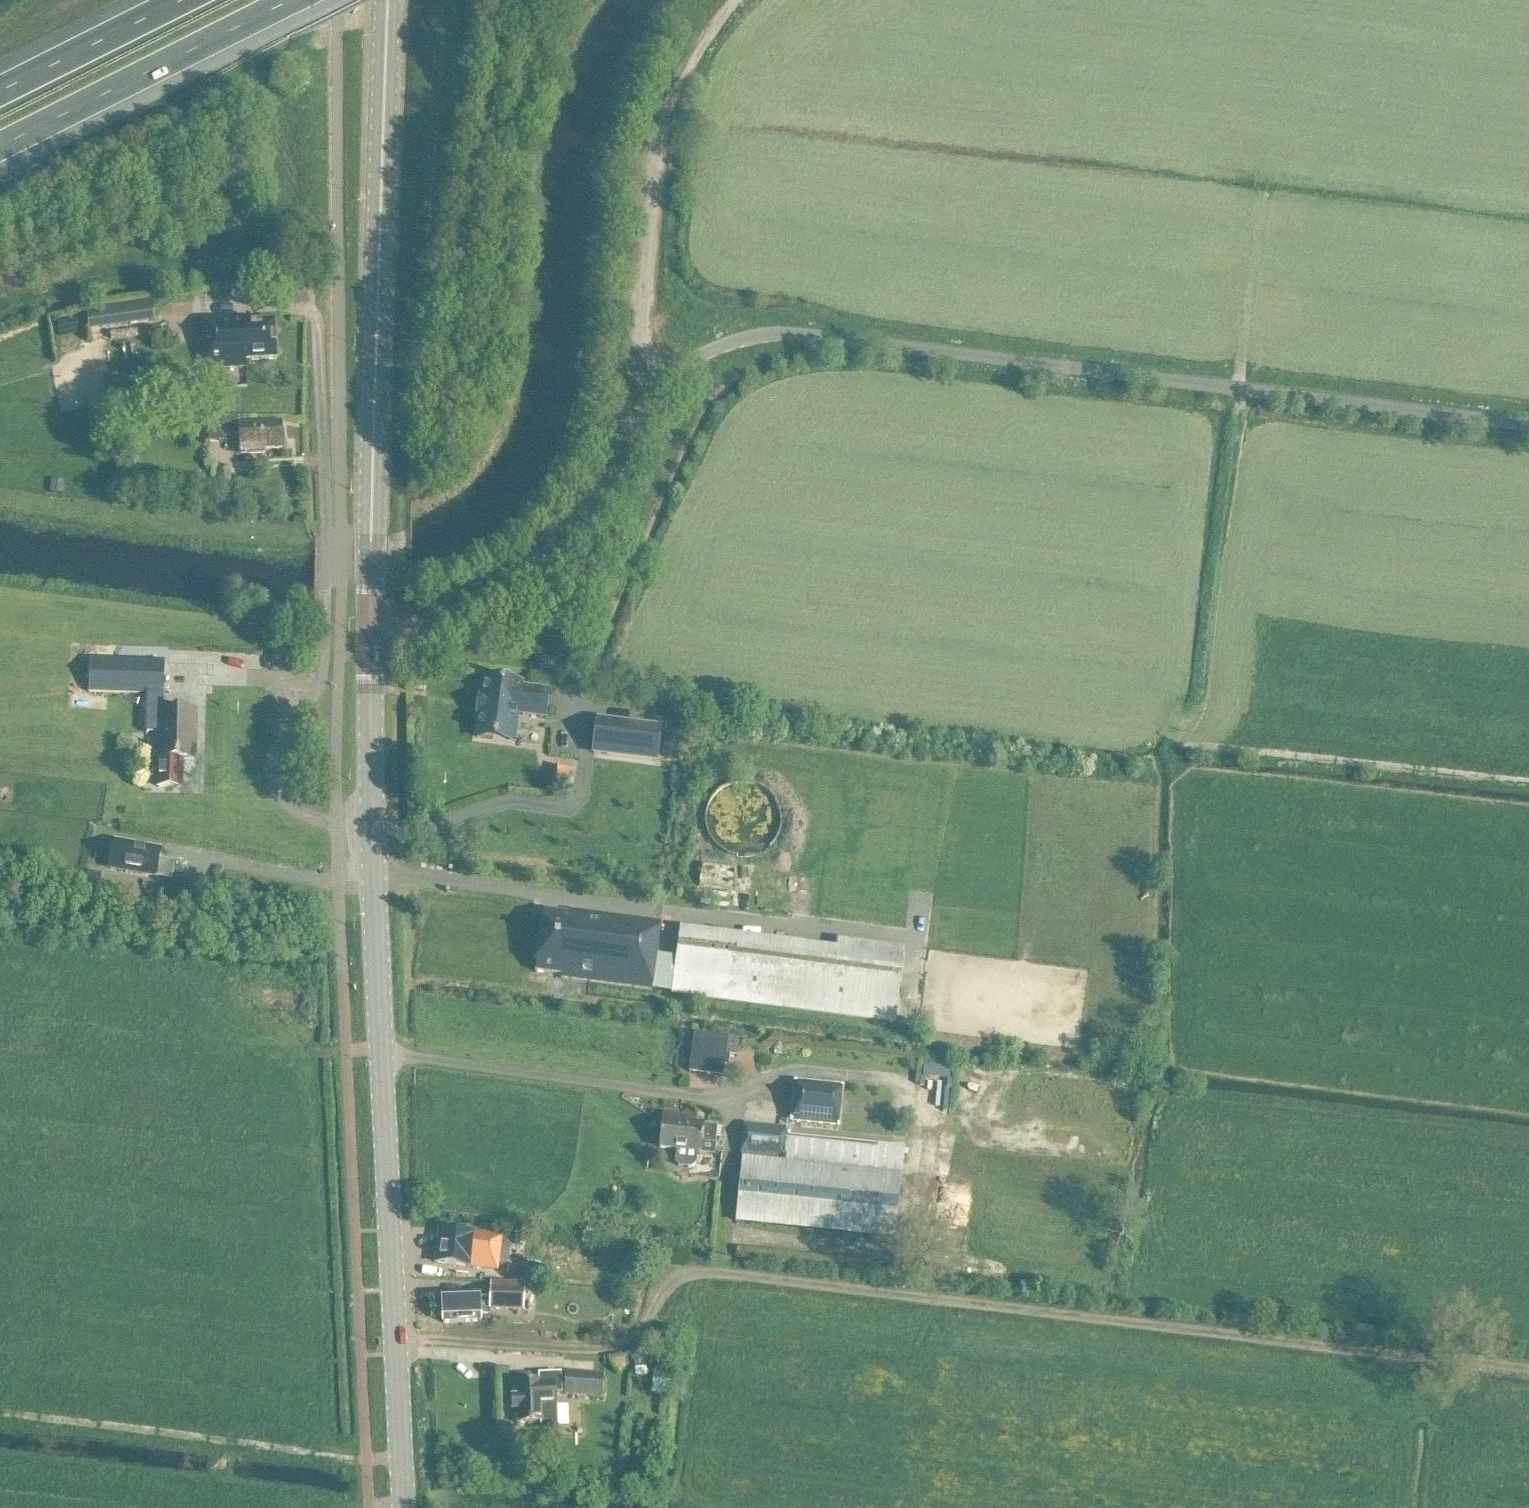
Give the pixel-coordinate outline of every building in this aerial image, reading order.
[(99,340),(151,330),(150,324),(162,322),(158,301),(94,313),(99,340)] [(246,363),(277,362),(275,324),(244,325),(244,319),(204,321),(205,337),(202,337),(204,372),(247,370),(246,363)] [(129,415),(115,415),(114,424),(128,424),(129,415)] [(279,449),(278,425),(238,427),(237,419),(207,417),(209,444),(225,443),(224,437),(238,437),(239,455),(263,453),(263,449),(279,449)] [(63,482),(52,481),(51,493),(62,493),(63,482)] [(159,724),(158,761),(159,761),(158,790),(180,791),(181,762),(195,762),(195,761),(196,715),(161,714),(161,697),(163,697),(164,666),(89,664),(88,695),(148,696),(147,723),(159,724)] [(520,688),(484,683),(476,740),(513,745),(517,716),(545,719),(548,695),(520,692),(520,688)] [(660,731),(598,723),(594,756),(656,764),(660,731)] [(664,739),(662,758),(679,760),(681,742),(664,739)] [(114,845),(109,869),(171,881),(173,865),(159,863),(161,854),(114,845)] [(730,908),(735,870),(702,866),(698,904),(730,908)] [(117,881),(103,878),(102,888),(115,891),(117,881)] [(895,1025),(902,965),(679,936),(676,961),(657,959),(661,925),(569,913),(569,917),(543,913),(535,975),(561,978),(561,981),(895,1025)] [(725,1058),(737,1059),(739,1044),(694,1038),(689,1074),(723,1078),(725,1058)] [(795,1084),(791,1124),(839,1129),(843,1089),(795,1084)] [(660,1150),(676,1152),(675,1166),(678,1169),(681,1170),(692,1171),(695,1169),(696,1166),(698,1154),(714,1156),(717,1130),(702,1128),(679,1125),(679,1120),(663,1118),(660,1150)] [(788,1131),(743,1126),(740,1156),(743,1156),(736,1223),(895,1240),(904,1150),(787,1138),(788,1131)] [(497,1274),(501,1239),(471,1235),(471,1238),(439,1234),(436,1265),(476,1270),(476,1272),(497,1274)] [(523,1314),(524,1293),(490,1292),(490,1297),(479,1297),(442,1298),(443,1326),(481,1324),(480,1317),(490,1318),(490,1312),(523,1314)] [(652,1393),(668,1395),(671,1372),(655,1370),(652,1393)] [(602,1400),(604,1378),(563,1374),(561,1397),(602,1400)] [(556,1431),(554,1396),(561,1395),(560,1376),(538,1376),(538,1385),(517,1386),(518,1425),(543,1424),(543,1432),(556,1431)]
